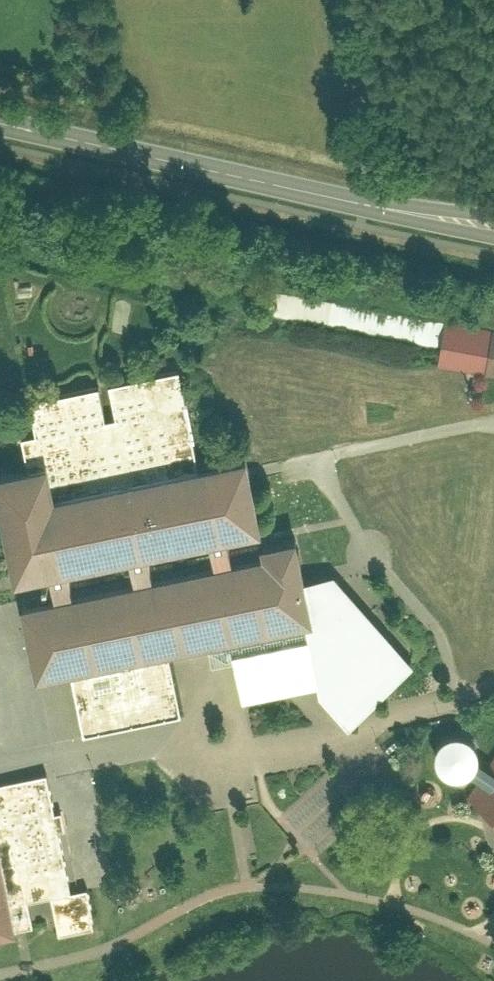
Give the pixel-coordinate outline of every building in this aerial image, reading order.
[(35,679),(72,671),(86,736),(185,717),(173,652),(222,642),(233,640),(248,701),(323,688),(353,721),(417,666),(337,572),(309,579),(300,536),(270,540),(250,454),(202,463),(179,369),(32,397),(37,430),(24,433),(30,464),(0,471),(0,512),(10,565),(35,679)] [(465,794),(493,814),(493,754),(465,794)] [(0,779),(0,933),(51,923),(53,931),(98,923),(90,883),(71,887),(49,770),(0,779)]
